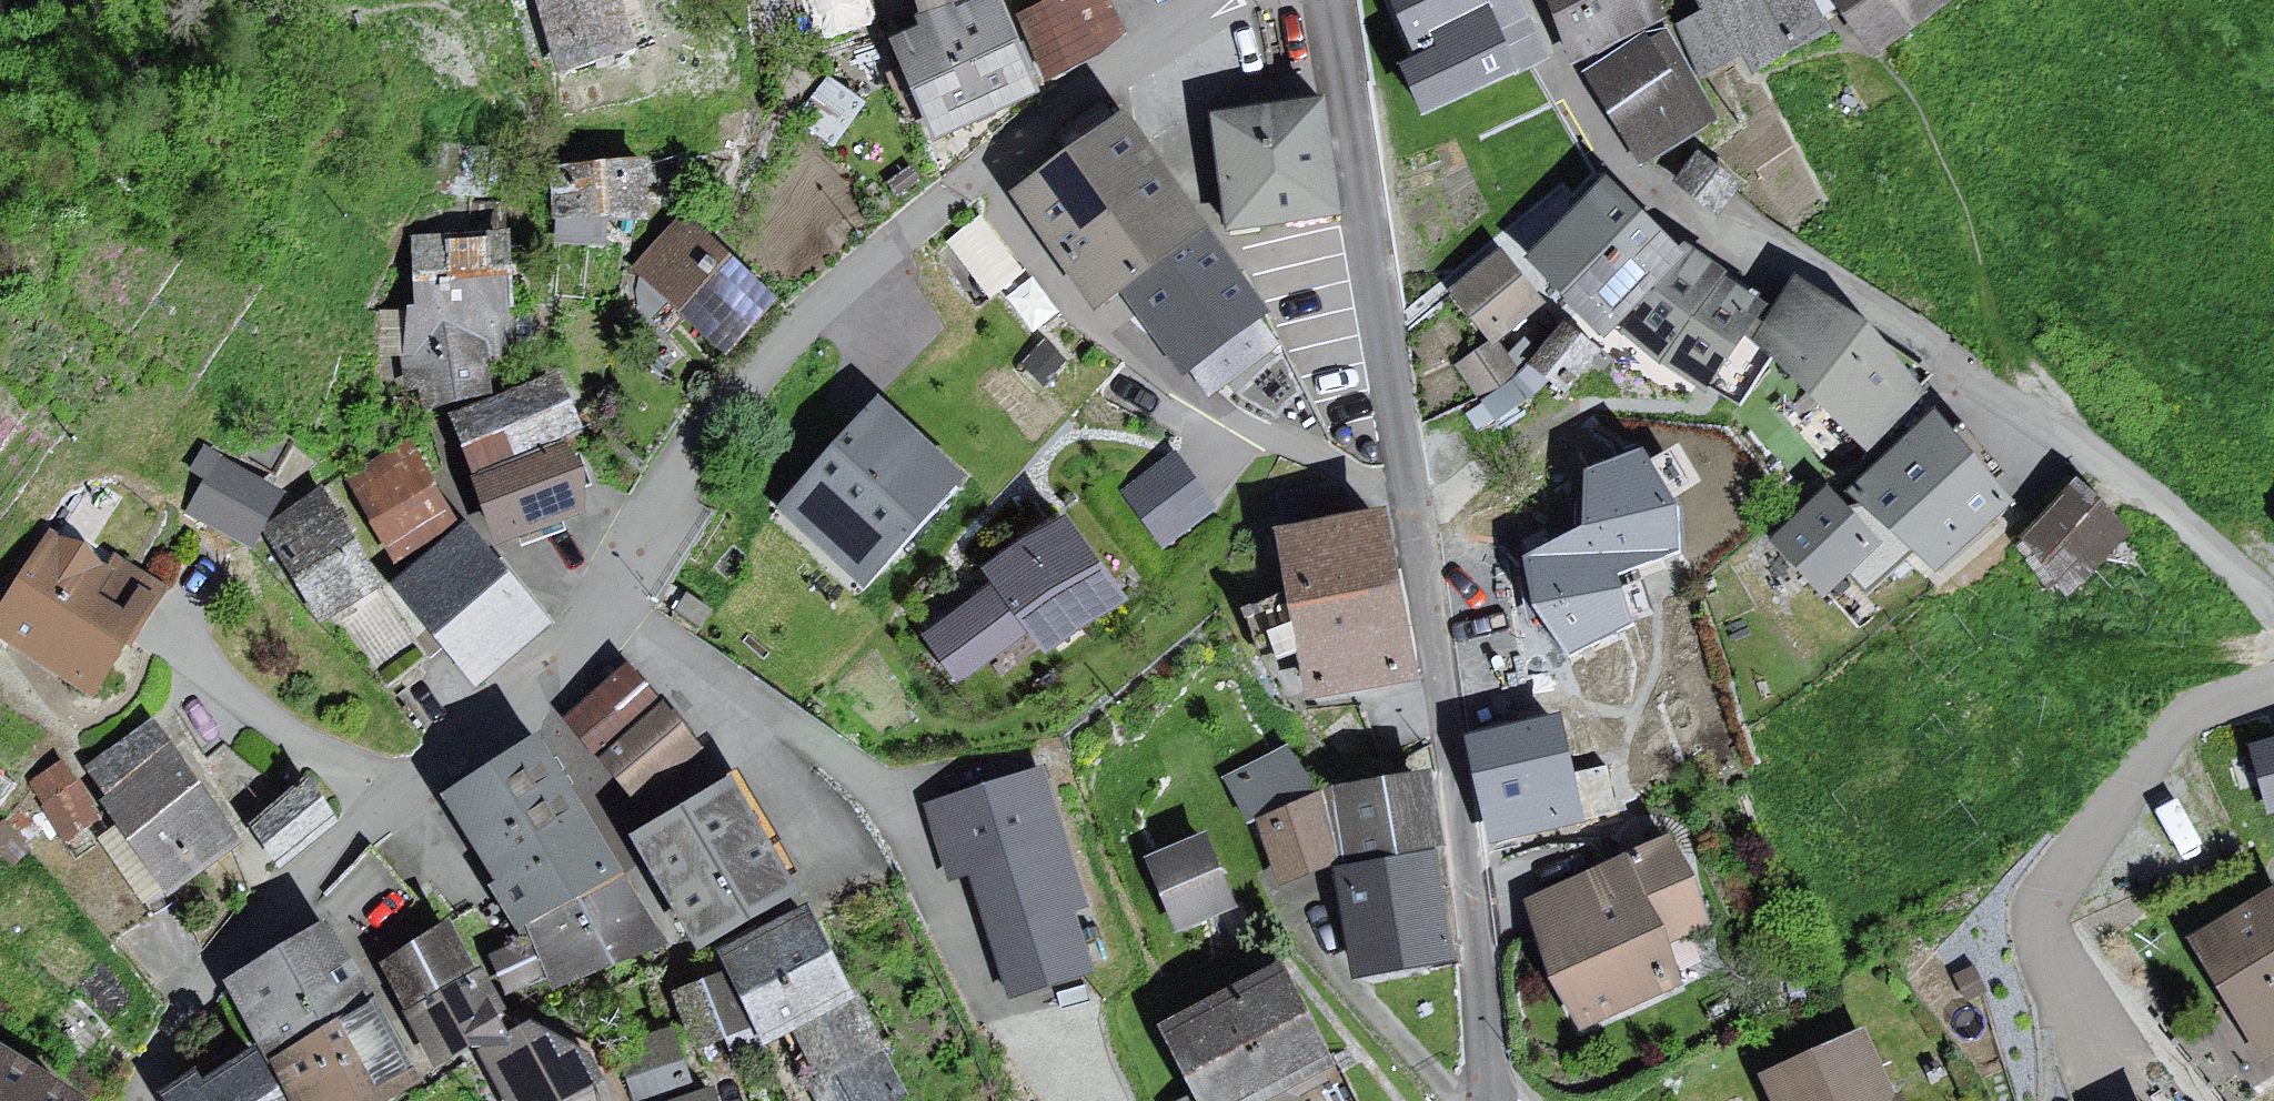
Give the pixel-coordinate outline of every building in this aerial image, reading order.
[(613,0),(544,0),(564,64),(627,45),(613,0)] [(902,34),(940,128),(1028,93),(991,0),(986,0),(902,34)] [(925,8),(948,0),(923,0),(925,8)] [(1104,0),(1015,0),(1024,17),(1053,70),(1075,59),(1122,34),(1104,0)] [(1423,55),(1404,64),(1426,109),(1537,54),(1517,8),(1513,0),(1396,0),(1423,55)] [(1579,50),(1657,16),(1650,0),(1557,0),(1579,50)] [(1717,5),(1682,24),(1706,68),(1741,48),(1752,67),(1824,27),(1809,0),(1714,0),(1717,5)] [(1872,46),(1939,0),(1840,0),(1872,46)] [(1642,161),(1714,118),(1666,38),(1651,47),(1644,35),(1587,70),(1620,125),(1642,161)] [(1314,104),(1218,118),(1229,192),(1234,226),(1330,212),(1314,104)] [(1260,309),(1122,120),(1021,192),(1099,300),(1128,279),(1187,361),(1260,309)] [(1737,181),(1697,155),(1680,182),(1719,208),(1737,181)] [(643,166),(553,166),(553,212),(643,213),(643,166)] [(1534,259),(1602,329),(1616,316),(1680,254),(1612,183),(1534,259)] [(773,296),(686,216),(638,268),(726,348),(773,296)] [(503,232),(414,237),(419,313),(389,314),(391,347),(411,346),(413,382),(421,381),(427,381),(428,398),(492,394),(489,355),(501,354),(500,329),(509,325),(506,277),(503,232)] [(1757,303),(1680,254),(1616,316),(1705,380),(1757,303)] [(1535,305),(1497,256),(1458,286),(1497,335),(1535,305)] [(1914,387),(1803,286),(1750,344),(1862,444),(1914,387)] [(1513,370),(1495,343),(1460,366),(1478,393),(1513,370)] [(557,376),(457,415),(476,465),(576,426),(557,376)] [(877,396),(774,508),(862,588),(965,476),(877,396)] [(2015,510),(1939,427),(1865,493),(1940,577),(2015,510)] [(410,445),(354,478),(397,553),(454,521),(410,445)] [(1643,447),(1582,469),(1582,527),(1522,554),(1530,604),(1569,658),(1633,625),(1618,575),(1681,552),(1677,504),(1643,447)] [(569,448),(481,483),(501,534),(589,503),(569,448)] [(1174,449),(1120,491),(1164,548),(1218,506),(1174,449)] [(282,489),(205,450),(195,470),(210,478),(191,513),(253,544),(282,489)] [(2126,537),(2083,494),(2025,551),(2068,594),(2126,537)] [(1878,549),(1830,496),(1780,541),(1828,594),(1878,549)] [(321,497),(270,529),(324,614),(375,581),(321,497)] [(1114,588),(1057,511),(983,565),(995,580),(926,630),(956,670),(1032,616),(1047,637),(1114,588)] [(1383,514),(1283,532),(1313,692),(1412,673),(1383,514)] [(543,625),(471,536),(407,587),(480,676),(543,625)] [(51,537),(0,614),(0,620),(98,683),(161,587),(118,559),(108,574),(51,537)] [(658,703),(633,672),(572,721),(599,754),(658,703)] [(702,753),(668,712),(608,763),(642,803),(702,753)] [(1556,720),(1470,739),(1492,836),(1577,817),(1556,720)] [(235,841),(156,726),(95,767),(116,796),(108,802),(167,888),(235,841)] [(53,827),(95,814),(75,750),(33,763),(53,827)] [(2259,754),(2273,809),(2273,808),(2273,750),(2259,754)] [(492,871),(527,935),(543,927),(575,989),(589,983),(657,949),(621,884),(558,771),(547,751),(454,802),(492,871)] [(1082,901),(1038,767),(929,803),(951,871),(972,864),(1013,987),(1085,964),(1066,906),(1082,901)] [(1423,776),(1339,791),(1351,853),(1434,838),(1423,776)] [(327,814),(301,785),(255,826),(280,855),(327,814)] [(785,892),(724,785),(640,832),(657,863),(677,897),(700,939),(785,892)] [(1335,861),(1311,800),(1261,820),(1286,881),(1335,861)] [(1206,831),(1145,856),(1176,932),(1238,906),(1206,831)] [(1673,848),(1536,906),(1586,1023),(1677,985),(1660,944),(1706,924),(1673,848)] [(1342,871),(1360,973),(1448,958),(1430,856),(1342,871)] [(2203,945),(2268,1053),(2273,1050),(2273,903),(2203,945)] [(812,919),(729,960),(773,1047),(855,1006),(812,919)] [(269,1051),(295,1036),(367,995),(325,923),(227,980),(269,1051)] [(601,1079),(586,1054),(531,1024),(509,1036),(473,972),(447,926),(384,960),(411,1007),(439,1058),(469,1041),(505,1100),(563,1100),(601,1079)] [(543,981),(526,945),(495,959),(511,995),(543,981)] [(1175,1036),(1208,1100),(1294,1100),(1289,1091),(1329,1072),(1286,983),(1175,1036)] [(295,1036),(269,1051),(296,1100),(370,1100),(412,1078),(367,995),(295,1036)] [(600,1053),(618,1100),(628,1100),(682,1087),(665,1033),(600,1053)] [(1775,1085),(1782,1100),(1885,1100),(1862,1048),(1775,1085)] [(0,1053),(0,1100),(78,1100),(79,1100),(0,1053)] [(258,1068),(206,1097),(199,1086),(173,1100),(174,1100),(277,1100),(258,1068)]
